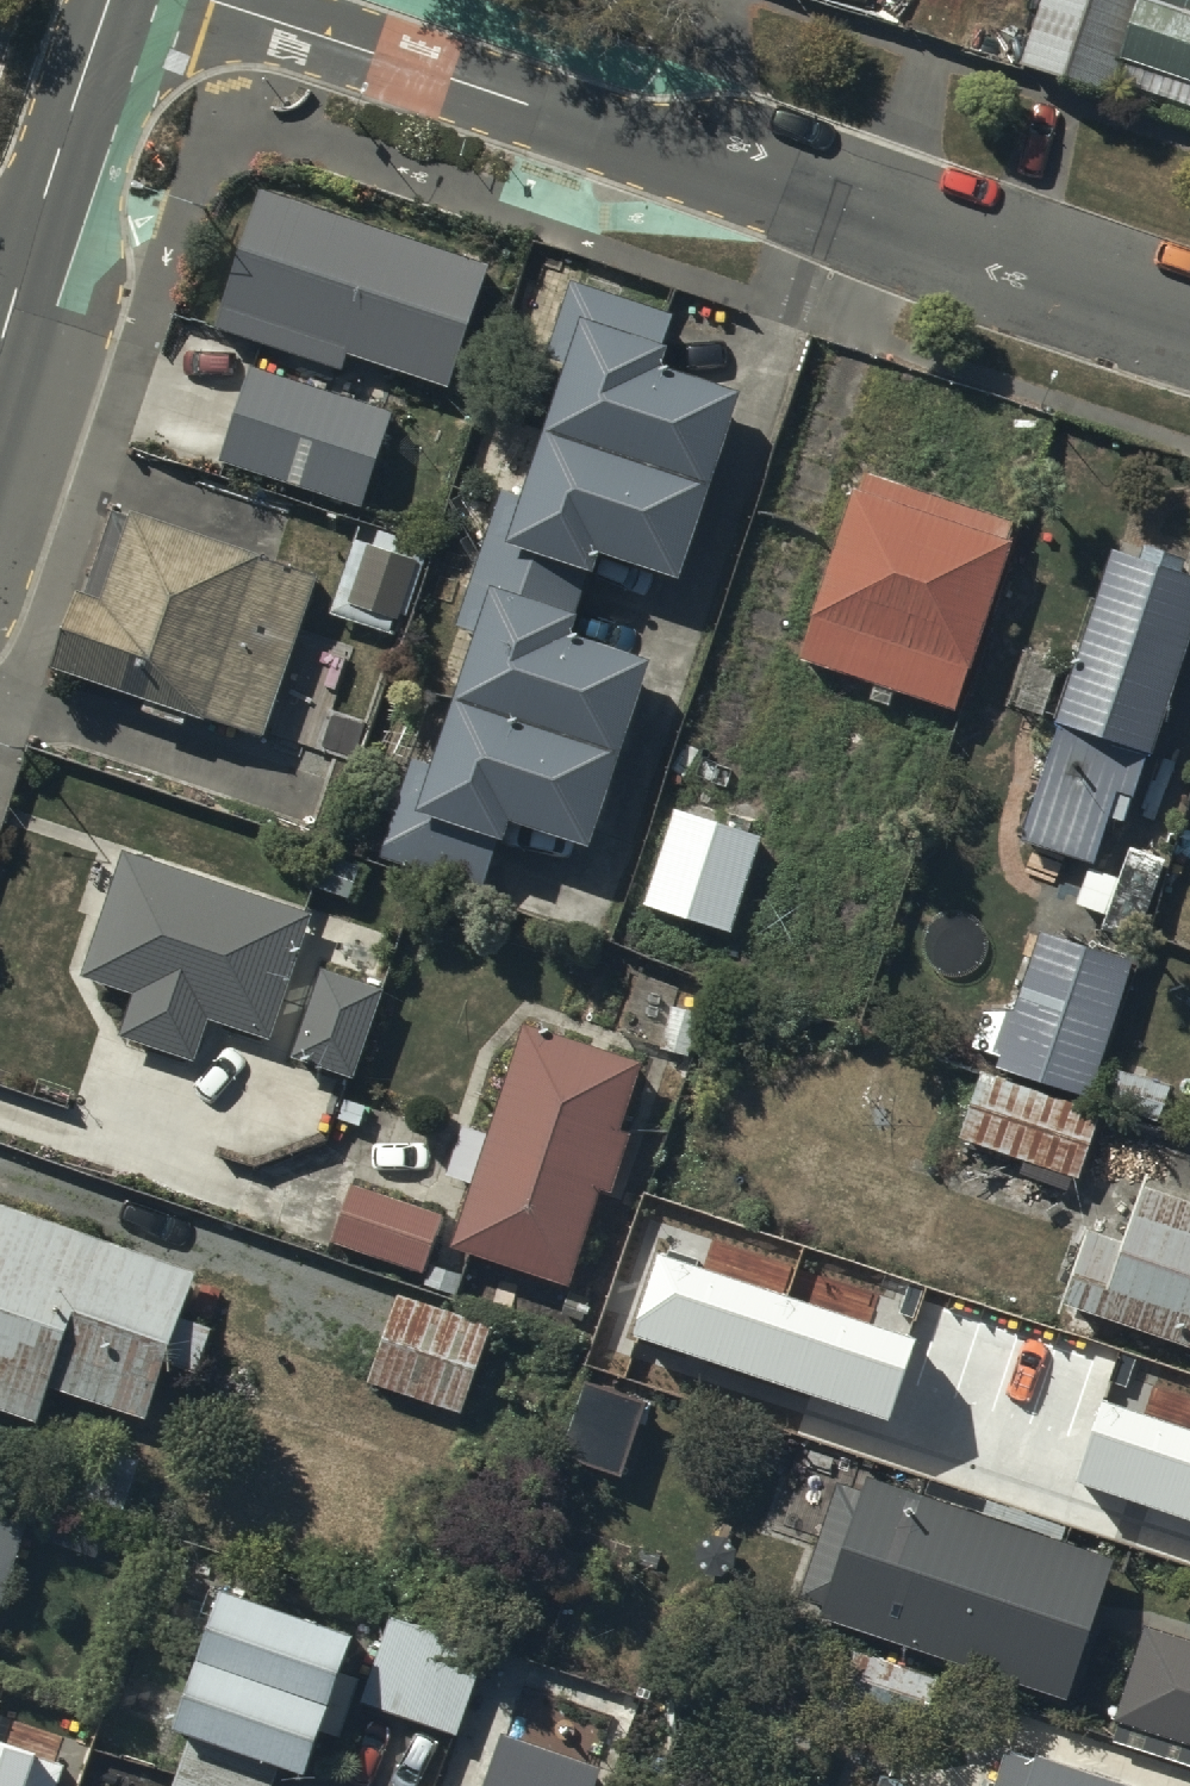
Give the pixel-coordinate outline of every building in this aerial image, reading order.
[(1133,0),(1039,0),(1017,66),(1101,94),(1133,0)] [(1189,98),(1189,0),(1146,0),(1120,74),(1189,98)] [(258,187),(211,327),(340,370),(345,353),(446,386),(487,263),(258,187)] [(437,752),(417,746),(382,845),(480,880),(496,834),(509,839),(517,815),(594,838),(656,655),(576,628),(583,609),(576,607),(591,564),(598,566),(605,545),(684,571),(745,388),(666,362),(673,342),(664,339),(676,305),(575,272),(550,348),(572,355),(528,488),(504,480),(460,614),(481,621),(437,752)] [(387,413),(249,369),(220,460),(358,504),(387,413)] [(839,540),(798,659),(949,712),(1014,525),(863,473),(839,540)] [(259,743),(315,567),(135,510),(106,601),(77,592),(54,665),(82,674),(79,686),(259,743)] [(412,557),(357,540),(335,609),(391,626),(412,557)] [(1119,554),(1026,837),(1091,859),(1114,787),(1131,800),(1189,622),(1189,577),(1119,554)] [(645,904),(729,933),(764,834),(679,805),(645,904)] [(1120,885),(1092,875),(1079,909),(1106,919),(1103,928),(1144,944),(1175,865),(1134,850),(1120,885)] [(89,968),(142,986),(125,1038),(196,1062),(213,1011),(267,1029),(306,917),(128,856),(89,968)] [(1003,1063),(1088,1092),(1131,967),(1047,938),(1003,1063)] [(294,1055),(347,1073),(377,988),(324,970),(294,1055)] [(452,1245),(569,1286),(645,1065),(529,1025),(452,1245)] [(965,1135),(1079,1175),(1099,1117),(985,1078),(965,1135)] [(1189,1341),(1189,1197),(1150,1183),(1127,1247),(1090,1234),(1067,1298),(1189,1341)] [(334,1236),(425,1267),(441,1218),(351,1187),(334,1236)] [(40,1423),(56,1378),(142,1408),(192,1271),(0,1202),(0,1409),(40,1423)] [(916,1340),(662,1256),(635,1336),(890,1419),(916,1340)] [(368,1378),(464,1411),(493,1328),(397,1295),(368,1378)] [(645,1403),(587,1383),(562,1455),(620,1475),(645,1403)] [(1105,1401),(1079,1481),(1189,1517),(1189,1429),(1105,1401)] [(799,1601),(1068,1687),(1108,1563),(840,1477),(799,1601)] [(0,1518),(0,1604),(26,1527),(0,1518)] [(282,1760),(313,1771),(357,1642),(224,1597),(180,1725),(194,1730),(180,1773),(175,1785),(273,1785),(282,1760)] [(358,1703),(463,1739),(496,1645),(391,1609),(358,1703)] [(1148,1628),(1118,1720),(1189,1744),(1189,1642),(1148,1628)] [(848,1706),(922,1731),(939,1680),(866,1654),(848,1706)] [(601,1770),(501,1737),(485,1785),(595,1785),(601,1770)] [(63,1766),(0,1746),(0,1785),(56,1785),(63,1766)] [(1039,1759),(1031,1785),(1123,1785),(1039,1759)]
